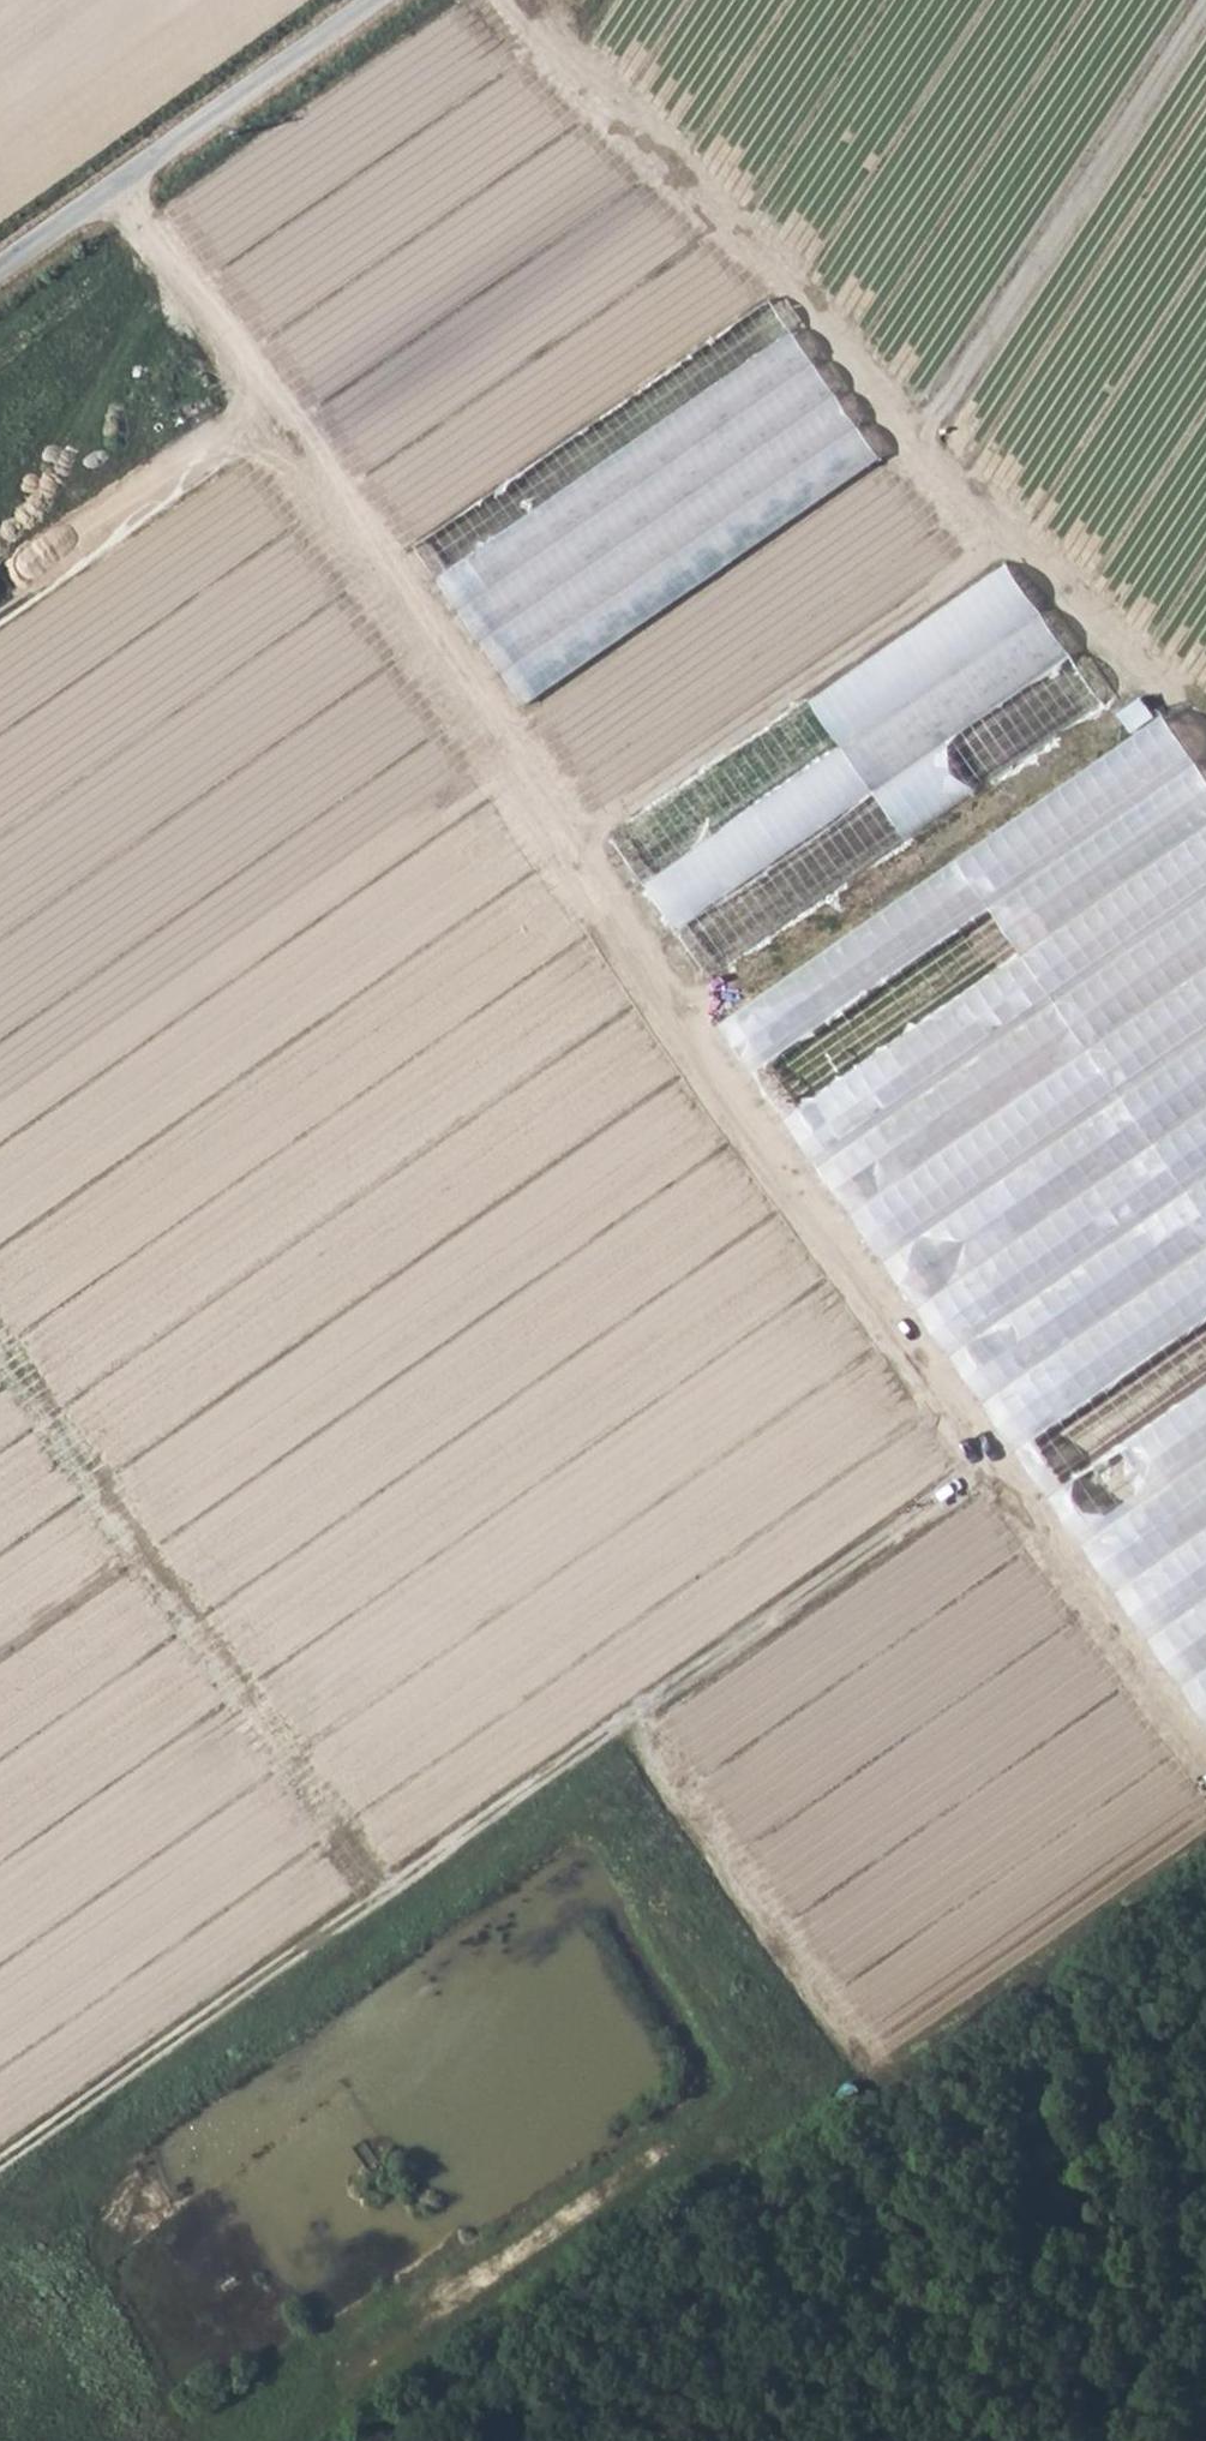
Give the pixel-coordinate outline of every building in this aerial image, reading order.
[(780,298),(415,533),(520,695),(885,461),(780,298)] [(703,965),(1110,708),(1018,564),(612,821),(703,965)] [(1140,738),(732,999),(1205,1737),(1205,760),(1157,684),(1121,708),(1140,738)]
